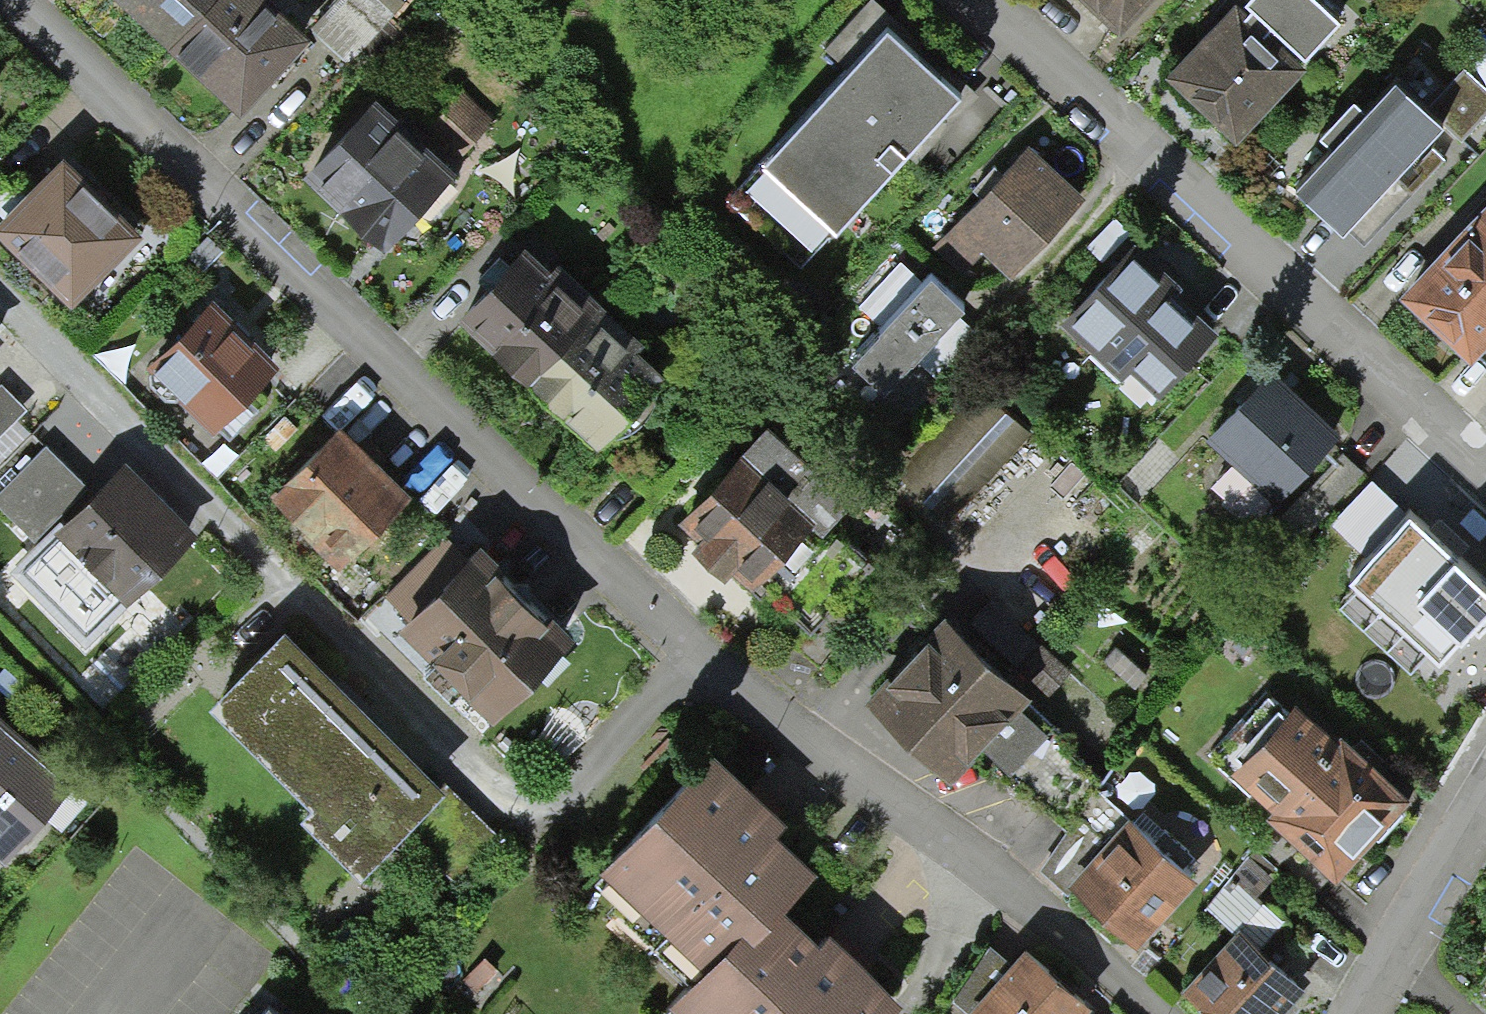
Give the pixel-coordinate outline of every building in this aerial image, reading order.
[(239,123),(309,50),(257,0),(110,0),(239,123)] [(798,262),(962,81),(871,0),(870,0),(823,52),(835,63),(758,147),(768,156),(729,200),(798,262)] [(1163,0),(1071,0),(1119,46),(1163,0)] [(1247,14),(1305,67),(1338,31),(1305,0),(1260,0),(1247,14)] [(1238,152),(1303,84),(1232,17),(1168,85),(1238,152)] [(1430,112),(1462,143),(1485,119),(1485,96),(1466,76),(1430,112)] [(450,166),(460,155),(379,80),(305,159),(385,233),(414,202),(424,212),(459,174),(450,166)] [(1343,242),(1440,137),(1396,97),(1369,125),(1354,112),(1321,147),(1335,161),(1298,201),(1343,242)] [(982,237),(1012,264),(1084,185),(1025,132),(950,216),(978,242),(982,237)] [(72,285),(143,213),(64,136),(19,182),(5,169),(0,173),(0,216),(72,285)] [(1400,304),(1469,368),(1485,350),(1485,213),(1400,304)] [(601,430),(665,359),(522,231),(458,303),(601,430)] [(1060,309),(1121,365),(1130,355),(1158,382),(1217,319),(1132,241),(1107,268),(1102,264),(1060,309)] [(861,300),(880,317),(918,275),(899,258),(861,300)] [(944,275),(930,263),(918,275),(880,317),(849,351),(883,382),(912,349),(952,306),(964,294),(944,275)] [(144,355),(212,419),(278,350),(210,286),(144,355)] [(975,327),(952,306),(912,349),(935,370),(975,327)] [(1274,492),(1334,427),(1266,365),(1206,430),(1274,492)] [(25,405),(2,380),(0,381),(0,429),(25,405)] [(903,474),(950,515),(1033,422),(986,381),(903,474)] [(264,484),(336,551),(403,481),(331,413),(264,484)] [(850,498),(767,421),(681,512),(704,533),(694,544),(724,571),(733,562),(762,589),(767,584),(811,625),(874,559),(838,526),(829,536),(821,528),(850,498)] [(45,437),(0,483),(0,495),(34,528),(85,476),(45,437)] [(86,640),(196,527),(123,456),(13,569),(86,640)] [(1438,654),(1485,603),(1485,581),(1452,549),(1435,532),(1410,509),(1350,572),(1360,581),(1341,601),(1408,665),(1428,644),(1438,654)] [(391,612),(489,704),(565,623),(466,531),(391,612)] [(870,684),(953,760),(982,729),(1012,756),(1047,718),(1017,691),(1030,677),(946,601),(870,684)] [(454,874),(499,831),(284,610),(209,687),(316,786),(299,804),(359,860),(400,817),(454,874)] [(1340,862),(1411,780),(1293,679),(1228,754),(1270,790),(1264,797),(1340,862)] [(11,714),(0,704),(0,727),(11,714)] [(0,727),(0,839),(6,844),(72,765),(11,714),(0,727)] [(753,910),(777,884),(814,848),(777,812),(787,802),(712,732),(594,857),(625,885),(610,901),(680,966),(741,899),(753,910)] [(1074,870),(1134,928),(1194,866),(1134,808),(1074,870)] [(680,966),(656,992),(663,999),(656,1007),(664,1013),(864,1013),(903,972),(824,900),(811,914),(777,884),(753,910),(741,899),(680,966)] [(1306,972),(1243,914),(1187,975),(1229,1013),(1268,1013),(1306,972)] [(1076,1009),(1092,992),(1026,932),(1009,949),(990,932),(953,985),(985,1013),(1081,1013),(1076,1009)] [(270,989),(250,1013),(301,1013),(270,989)]
